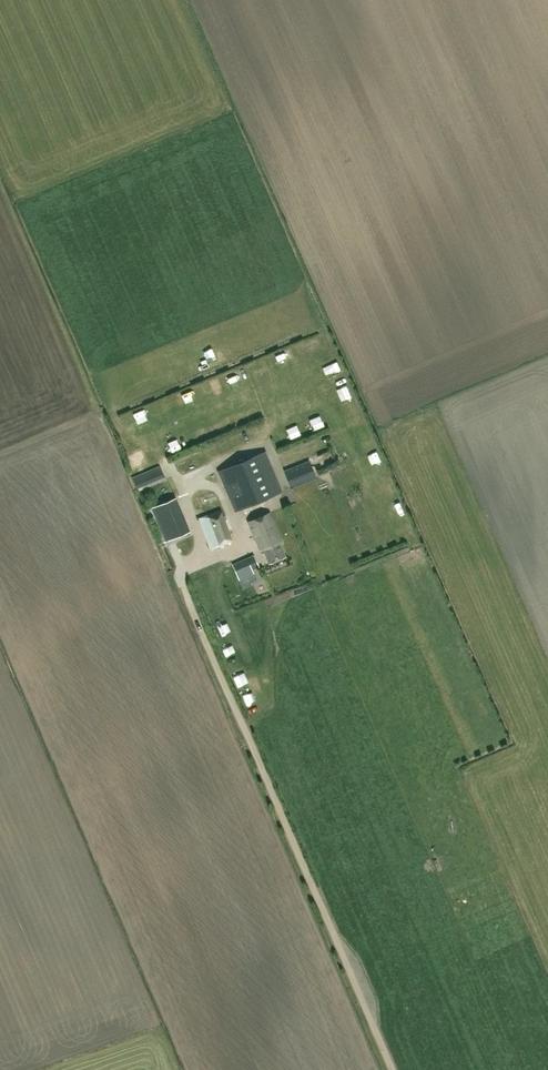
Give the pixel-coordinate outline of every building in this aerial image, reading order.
[(310,355),(321,350),(315,338),(304,343),(310,355)] [(260,363),(251,366),(253,373),(262,369),(260,363)] [(213,393),(221,391),(218,379),(210,381),(213,393)] [(250,388),(253,395),(263,390),(259,383),(250,388)] [(154,404),(159,420),(168,416),(162,401),(154,404)] [(134,428),(145,424),(140,409),(129,412),(134,428)] [(371,423),(360,428),(364,438),(375,433),(371,423)] [(201,437),(208,432),(204,427),(197,432),(201,437)] [(282,437),(284,443),(296,440),(294,434),(282,437)] [(217,471),(234,511),(283,491),(265,450),(217,471)] [(385,453),(374,456),(378,469),(389,466),(385,453)] [(291,488),(316,478),(309,460),(284,470),(291,488)] [(160,466),(133,477),(139,490),(166,479),(160,466)] [(190,531),(176,497),(150,508),(165,541),(190,531)] [(232,540),(220,509),(198,518),(210,549),(232,540)] [(281,541),(269,512),(248,521),(258,544),(259,544),(262,549),(263,549),(269,563),(286,555),(280,542),(281,541)] [(254,554),(232,563),(241,585),(256,578),(252,570),(259,566),(254,554)] [(323,566),(329,563),(326,555),(320,557),(323,566)] [(255,601),(248,605),(251,611),(258,607),(255,601)] [(215,629),(221,627),(217,616),(211,618),(215,629)] [(220,638),(223,650),(234,647),(230,635),(220,638)] [(236,663),(230,665),(234,678),(240,676),(236,663)]
